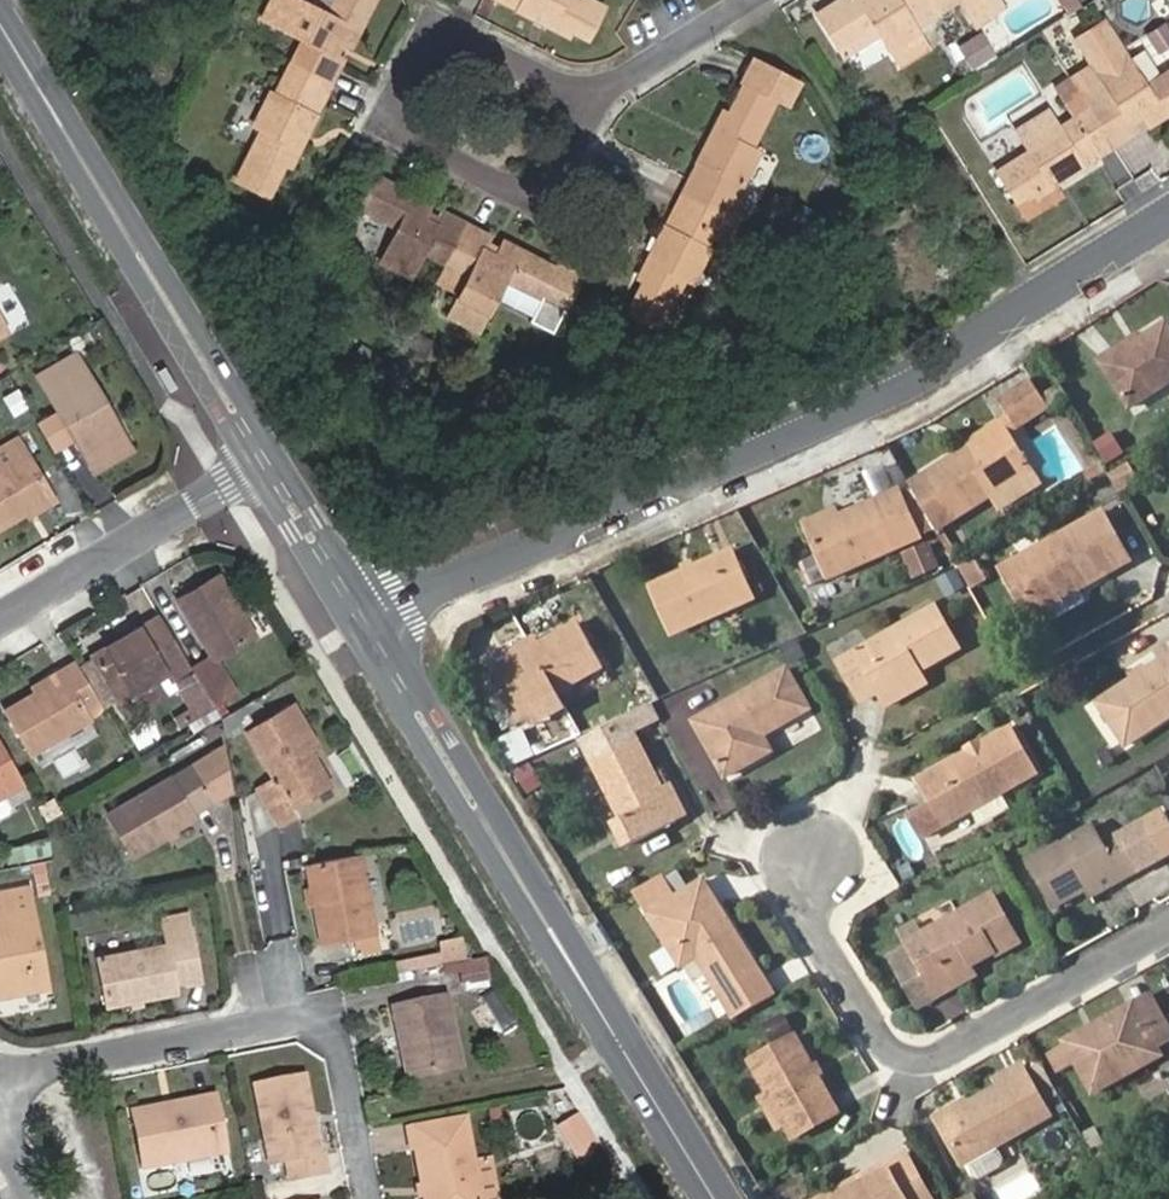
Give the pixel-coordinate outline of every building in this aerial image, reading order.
[(291,68),(331,88),(343,64),(329,56),(335,43),(350,50),(375,0),(336,0),(327,18),(291,0),(273,0),(262,23),(301,43),(291,68)] [(568,41),(571,35),(588,43),(604,13),(579,0),(489,0),(568,41)] [(816,20),(835,49),(869,28),(889,59),(919,41),(906,17),(929,2),(927,0),(877,0),(874,2),(873,0),(848,0),(816,20)] [(929,2),(938,16),(959,3),(975,28),(1004,10),(997,0),(927,0),(929,2)] [(1159,56),(1168,50),(1168,23),(1168,22),(1146,34),(1159,56)] [(989,33),(962,40),(968,62),(995,55),(989,33)] [(1115,151),(1138,137),(1127,121),(1141,114),(1150,129),(1168,117),(1168,76),(1147,90),(1114,38),(1085,57),(1112,98),(1090,112),(1115,151)] [(329,56),(343,64),(350,50),(335,43),(329,56)] [(331,88),(291,68),(275,98),(267,94),(250,129),(258,134),(234,183),(267,200),(283,168),(289,172),(331,88)] [(724,111),(681,197),(721,217),(736,187),(740,189),(757,154),(749,150),(774,100),(744,85),(729,113),(724,111)] [(1029,198),(1032,204),(1115,151),(1090,112),(1059,133),(1056,127),(1023,149),(1028,158),(996,178),(1014,206),(1029,198)] [(1138,137),(1150,129),(1141,114),(1127,121),(1138,137)] [(427,208),(374,180),(357,212),(396,231),(379,265),(409,281),(423,256),(447,268),(467,228),(440,214),(432,227),(420,221),(427,208)] [(721,217),(681,197),(637,285),(643,288),(628,318),(657,333),(681,283),(690,288),(707,254),(704,252),(721,217)] [(440,214),(427,208),(420,221),(432,227),(440,214)] [(491,240),(467,228),(447,268),(470,280),(451,320),(481,335),(506,286),(520,293),(533,300),(543,304),(537,316),(559,326),(580,285),(558,274),(506,247),(498,262),(483,255),(491,240)] [(498,262),(506,247),(491,240),(483,255),(498,262)] [(558,274),(580,285),(584,277),(563,266),(558,274)] [(527,310),(533,300),(520,293),(514,304),(527,310)] [(1122,350),(1105,361),(1135,410),(1168,390),(1168,329),(1146,342),(1126,354),(1122,350)] [(1143,337),(1122,350),(1126,354),(1146,342),(1143,337)] [(39,375),(86,454),(125,433),(78,354),(39,375)] [(1042,386),(1011,405),(1016,413),(1008,418),(1018,435),(1058,412),(1048,396),(1042,386)] [(14,416),(32,408),(23,388),(6,396),(14,416)] [(966,450),(909,483),(936,530),(996,493),(1038,468),(1018,435),(1008,418),(991,428),(994,434),(966,450)] [(991,428),(963,445),(966,450),(994,434),(991,428)] [(125,433),(86,454),(97,473),(134,449),(125,433)] [(50,491),(19,437),(0,448),(0,528),(25,512),(22,508),(50,491)] [(871,469),(879,491),(898,484),(890,462),(871,469)] [(1132,464),(1114,471),(1121,489),(1140,481),(1132,464)] [(1038,468),(996,493),(1005,509),(1047,484),(1038,468)] [(903,489),(876,501),(878,507),(905,495),(903,489)] [(56,501),(50,491),(22,508),(25,512),(29,518),(56,501)] [(842,516),(811,530),(832,578),(897,549),(895,542),(922,532),(905,495),(878,507),(876,501),(842,516)] [(806,521),(811,530),(842,516),(838,507),(806,521)] [(1110,511),(1014,563),(1039,606),(1081,581),(1085,588),(1138,559),(1110,511)] [(895,542),(897,549),(924,538),(922,532),(895,542)] [(920,581),(947,563),(931,539),(904,557),(920,581)] [(696,567),(687,571),(653,586),(674,634),(756,598),(734,550),(696,567)] [(685,567),(687,571),(696,567),(694,563),(685,567)] [(1039,606),(1014,563),(1006,568),(1035,617),(1085,588),(1081,581),(1039,606)] [(179,599),(214,660),(254,637),(218,576),(179,599)] [(887,699),(927,678),(924,671),(921,666),(929,663),(932,667),(965,648),(941,608),(844,661),(866,702),(883,692),(887,699)] [(164,624),(159,616),(144,625),(150,632),(164,624)] [(192,669),(164,624),(150,632),(144,625),(93,655),(119,701),(171,670),(176,679),(192,669)] [(515,669),(511,663),(492,674),(520,722),(560,699),(555,692),(602,664),(579,624),(542,645),(533,650),(537,657),(515,669)] [(507,655),(511,663),(533,650),(542,645),(538,638),(507,655)] [(533,650),(511,663),(515,669),(537,657),(533,650)] [(1142,677),(1106,699),(1133,742),(1168,719),(1168,659),(1153,669),(1156,673),(1144,681),(1142,677)] [(96,697),(75,660),(59,670),(63,677),(37,692),(6,710),(32,754),(88,721),(80,706),(96,697)] [(921,666),(924,671),(932,667),(929,663),(921,666)] [(1139,673),(1142,677),(1144,681),(1156,673),(1153,669),(1151,665),(1139,673)] [(758,736),(766,732),(813,706),(791,667),(698,719),(729,774),(767,753),(758,736)] [(33,685),(37,692),(63,677),(59,670),(33,685)] [(930,684),(927,678),(887,699),(890,707),(930,684)] [(638,740),(634,732),(661,718),(654,704),(620,720),(628,735),(589,754),(593,761),(638,740)] [(308,749),(316,744),(292,706),(247,733),(275,781),(259,790),(279,824),(295,814),(291,807),(329,784),(313,757),(308,749)] [(620,720),(581,738),(589,754),(628,735),(620,720)] [(915,816),(928,839),(950,826),(1043,774),(1017,728),(924,781),(937,804),(915,816)] [(775,749),(766,732),(758,736),(767,753),(775,749)] [(638,740),(593,761),(621,818),(613,823),(625,847),(669,825),(658,801),(665,798),(662,790),(638,740)] [(0,741),(0,797),(23,784),(0,741)] [(320,753),(316,744),(308,749),(313,757),(320,753)] [(224,747),(193,764),(215,802),(231,793),(224,747)] [(215,802),(193,764),(107,814),(132,856),(194,819),(192,816),(215,802)] [(684,817),(670,786),(662,790),(665,798),(658,801),(669,825),(684,817)] [(1100,827),(1034,862),(1059,907),(1091,890),(1118,876),(1121,883),(1167,859),(1151,828),(1111,850),(1100,827)] [(10,860),(53,857),(52,842),(9,845),(10,860)] [(358,854),(305,865),(321,942),(373,931),(358,854)] [(50,893),(50,863),(37,863),(37,893),(50,893)] [(641,892),(655,916),(685,896),(671,874),(641,892)] [(1118,876),(1091,890),(1095,897),(1121,883),(1118,876)] [(702,957),(741,1020),(779,997),(709,882),(655,916),(679,955),(695,945),(702,957)] [(2,996),(46,988),(28,887),(0,893),(0,981),(2,996)] [(898,957),(913,984),(931,973),(943,994),(960,985),(955,976),(977,965),(1001,951),(1023,940),(999,896),(930,934),(937,946),(921,954),(917,947),(898,957)] [(174,978),(199,974),(188,914),(163,918),(167,945),(98,958),(108,1006),(176,993),(175,988),(174,978)] [(925,924),(909,933),(917,947),(921,954),(937,946),(930,934),(925,924)] [(1001,951),(1005,958),(1026,945),(1023,940),(1001,951)] [(458,944),(460,956),(476,954),(474,941),(458,944)] [(695,945),(679,955),(686,967),(702,957),(695,945)] [(402,979),(443,969),(439,952),(398,962),(402,979)] [(955,976),(960,985),(981,973),(977,965),(955,976)] [(913,984),(924,1004),(943,994),(931,973),(913,984)] [(200,982),(199,974),(174,978),(175,988),(200,982)] [(1152,993),(1136,1001),(1143,1013),(1158,1004),(1152,993)] [(393,1007),(408,1080),(460,1069),(447,996),(393,1007)] [(1136,1001),(1097,1024),(1099,1030),(1092,1034),(1089,1028),(1068,1040),(1097,1092),(1136,1069),(1132,1062),(1161,1046),(1168,1042),(1168,1024),(1158,1004),(1143,1013),(1136,1001)] [(788,1018),(766,1030),(774,1045),(796,1033),(788,1018)] [(772,1094),(789,1123),(798,1139),(844,1112),(823,1075),(818,1066),(801,1036),(753,1061),(772,1094)] [(1132,1062),(1136,1069),(1166,1053),(1161,1046),(1132,1062)] [(1052,1055),(1060,1071),(1073,1062),(1064,1047),(1052,1055)] [(818,1066),(823,1075),(828,1072),(823,1063),(818,1066)] [(972,1103),(943,1119),(967,1161),(1055,1113),(1028,1064),(1000,1079),(1004,1085),(972,1103)] [(254,1087),(269,1164),(285,1162),(289,1181),(322,1174),(305,1077),(254,1087)] [(782,1127),(789,1123),(772,1094),(765,1099),(782,1127)] [(196,1108),(134,1120),(144,1169),(225,1153),(213,1095),(194,1098),(196,1108)] [(939,1113),(943,1119),(972,1103),(968,1096),(939,1113)] [(132,1112),(134,1120),(196,1108),(194,1098),(132,1112)] [(472,1164),(463,1119),(410,1128),(424,1198),(479,1198),(472,1164)] [(575,1143),(584,1158),(599,1150),(588,1135),(575,1143)] [(973,1183),(1014,1161),(1006,1147),(966,1169),(973,1183)] [(854,1183),(825,1198),(935,1198),(910,1153),(864,1178),(867,1184),(858,1190),(854,1183)] [(472,1164),(479,1198),(496,1198),(489,1161),(472,1164)] [(864,1178),(854,1183),(858,1190),(867,1184),(864,1178)]
